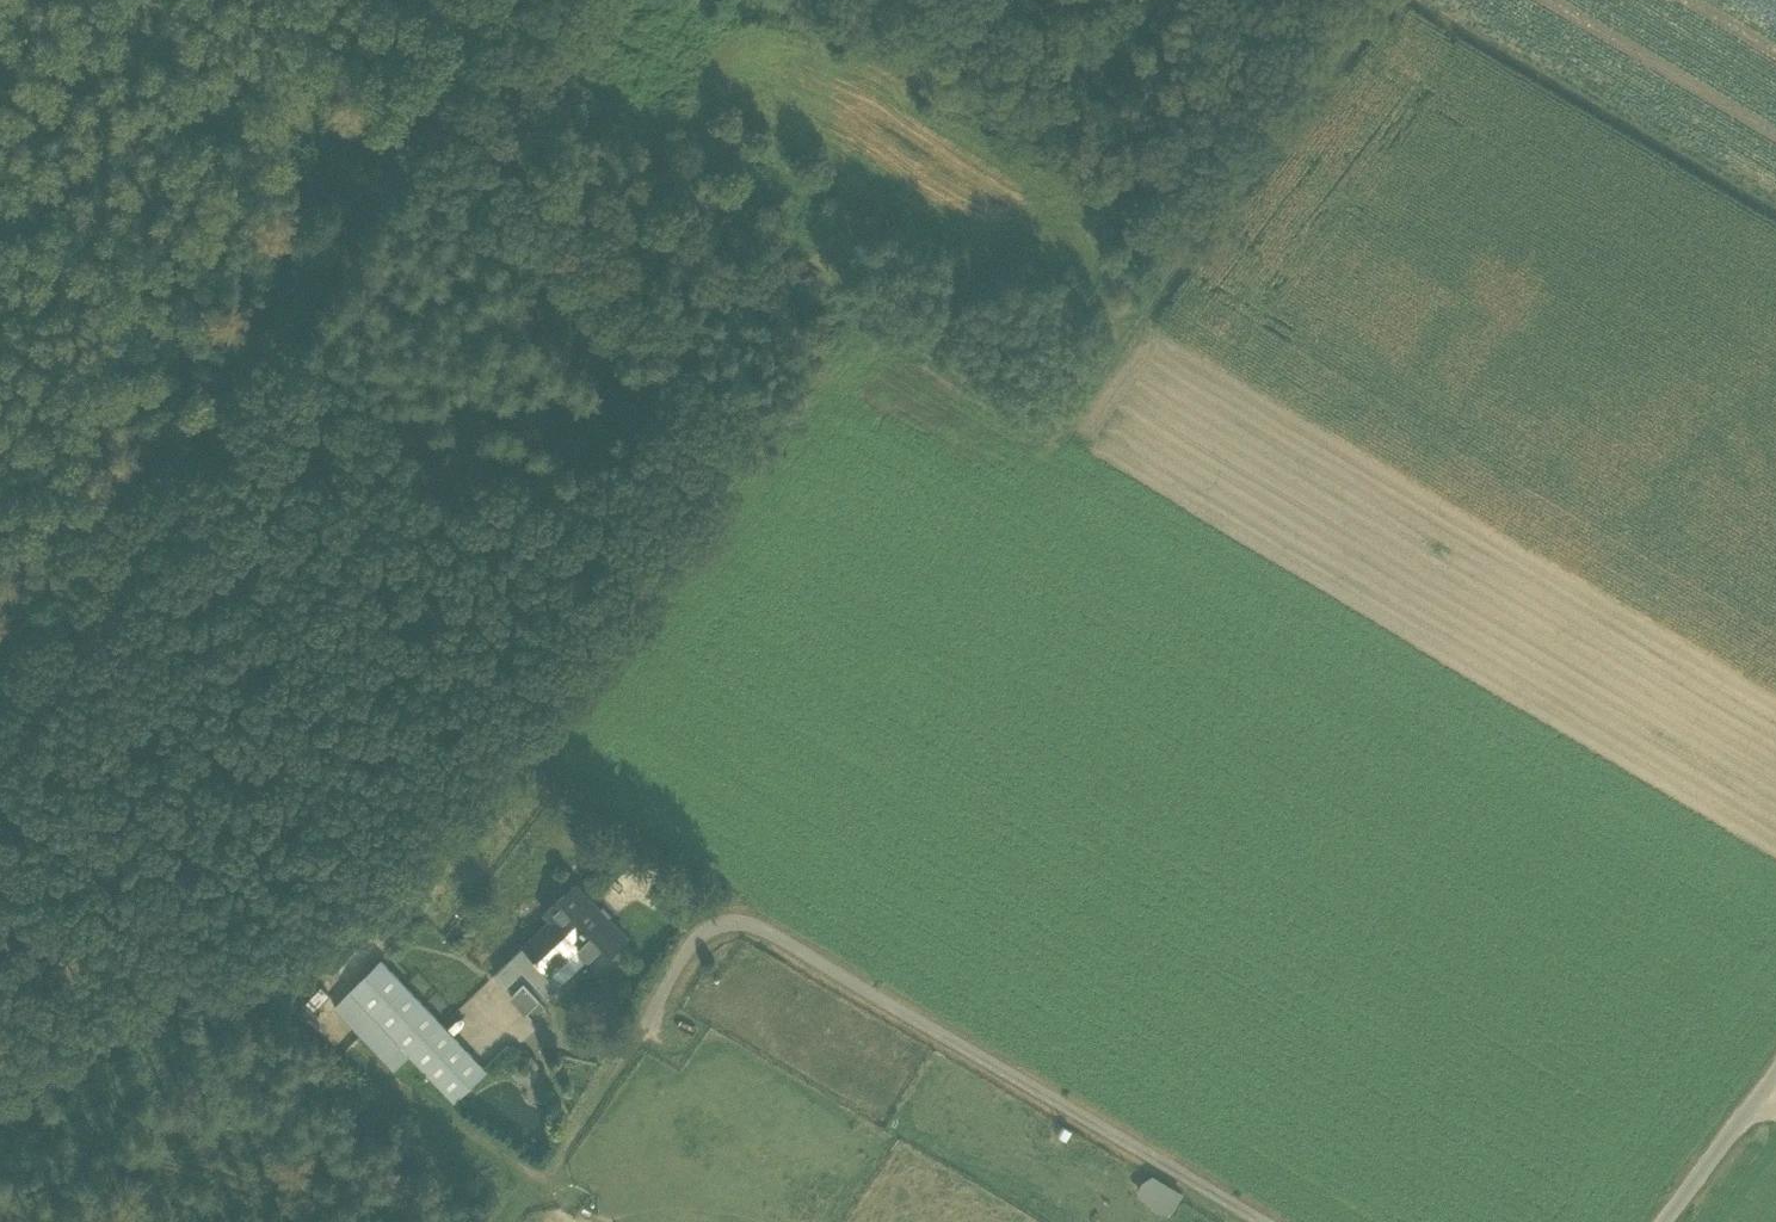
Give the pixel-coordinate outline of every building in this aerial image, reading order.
[(553,909),(589,948),(598,957),(628,929),(576,874),(546,902),(553,909)] [(589,948),(553,909),(496,963),(508,975),(524,960),(549,987),(589,948)] [(443,1013),(383,950),(336,997),(394,1058),(410,1043),(443,1013)] [(545,996),(524,974),(512,986),(527,1002),(531,999),(536,1005),(545,996)] [(487,1059),(443,1013),(410,1043),(455,1090),(487,1059)] [(1171,1206),(1183,1184),(1153,1166),(1143,1172),(1137,1181),(1138,1186),(1158,1203),(1171,1206)]
